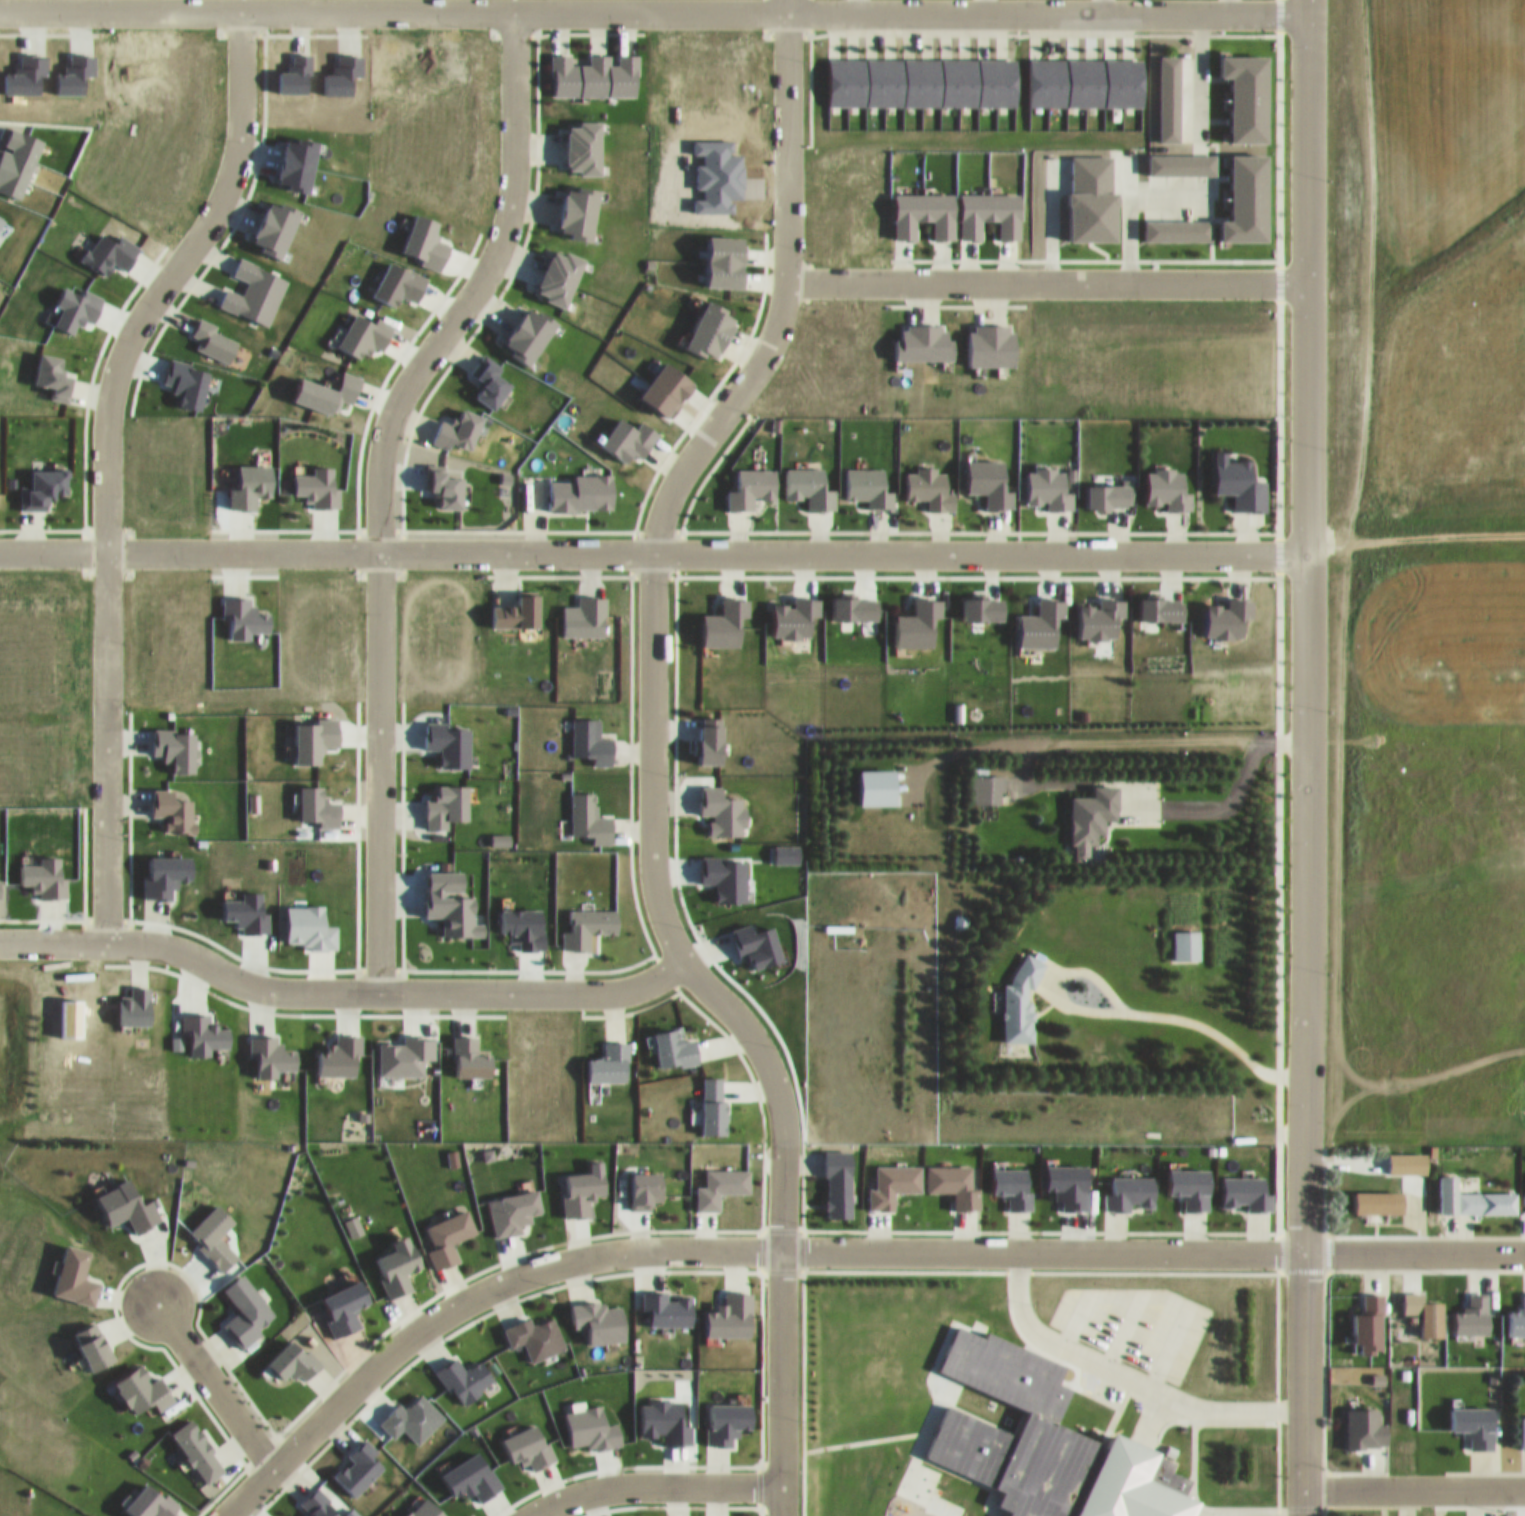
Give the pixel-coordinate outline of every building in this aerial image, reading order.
[(1004,765),(977,765),(977,794),(1004,794),(1004,765)] [(1118,811),(1119,776),(1092,775),(1092,786),(1072,786),(1071,833),(1105,834),(1106,810),(1118,811)] [(1005,974),(1006,1033),(1038,1032),(1037,949),(1017,949),(1017,974),(1005,974)] [(1517,1183),(1477,1183),(1477,1166),(1441,1166),(1441,1204),(1517,1205),(1517,1183)] [(1405,1204),(1405,1182),(1356,1182),(1356,1204),(1405,1204)] [(1184,1485),(1171,1515),(992,1515),(1000,1498),(984,1491),(990,1478),(917,1445),(940,1394),(1009,1425),(1022,1398),(935,1359),(953,1320),(980,1332),(983,1324),(1055,1357),(1047,1374),(1061,1381),(1047,1411),(1094,1432),(1103,1413),(1149,1434),(1145,1441),(1165,1450),(1161,1458),(1181,1467),(1175,1481),(1184,1485)] [(1450,1421),(1471,1421),(1471,1438),(1496,1439),(1496,1398),(1450,1398),(1450,1421)]
